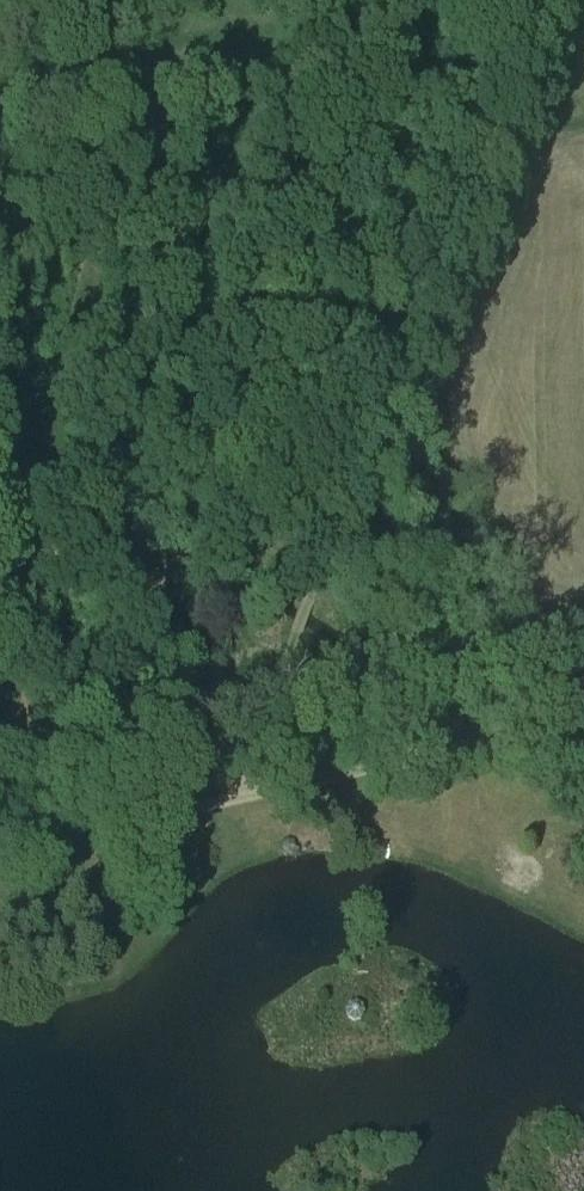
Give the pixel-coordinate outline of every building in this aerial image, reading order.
[(365,1013),(362,1006),(355,1003),(347,1006),(344,1013),(347,1020),(355,1023),(362,1020),(365,1013)]
